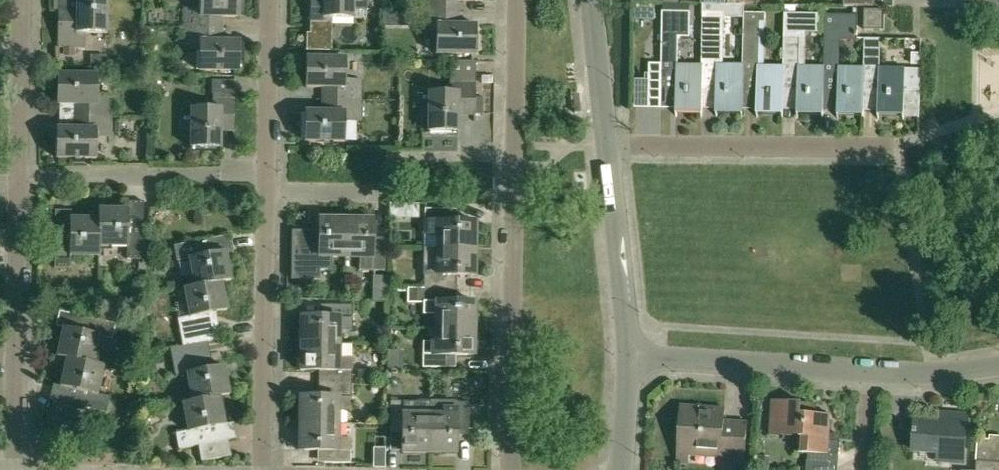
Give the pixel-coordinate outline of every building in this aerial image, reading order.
[(58,10),(57,48),(63,49),(84,49),(85,34),(107,34),(107,0),(76,0),(76,10),(58,10)] [(184,29),(215,29),(215,18),(240,18),(240,0),(200,0),(200,9),(184,8),(184,29)] [(306,52),(332,52),(332,34),(333,18),(354,19),(354,14),(367,14),(368,4),(373,4),(373,0),(311,0),(310,34),(307,37),(306,52)] [(421,14),(460,14),(461,3),(476,3),(476,0),(422,0),(421,14)] [(785,5),(784,13),(795,13),(796,14),(796,5),(785,5)] [(634,9),(634,20),(655,20),(656,9),(634,9)] [(648,72),(648,84),(660,84),(659,104),(675,104),(675,108),(675,116),(676,116),(676,112),(676,108),(700,108),(700,112),(700,116),(701,116),(701,108),(701,93),(702,64),(676,63),(677,37),(689,37),(689,11),(662,11),(661,11),(660,63),(660,72),(648,72)] [(863,31),(883,31),(883,11),(863,11),(863,31)] [(742,109),(742,94),(743,64),(723,64),(724,19),(724,12),(703,12),(702,64),(701,93),(716,93),(715,108),(715,117),(716,117),(716,112),(717,108),(740,109),(740,113),(740,117),(741,117),(742,109)] [(782,110),(782,94),(783,65),(764,65),(765,13),(744,13),(744,19),(743,64),(742,94),(756,94),(756,109),(755,117),(757,117),(757,113),(757,109),(781,110),(781,114),(781,118),(782,118),(782,110)] [(784,13),(783,65),(782,94),(796,94),(796,110),(796,118),(797,118),(797,114),(797,110),(821,111),(821,115),(821,119),(822,119),(822,111),(823,95),(824,65),(808,65),(809,32),(821,32),(822,14),(796,14),(795,13),(784,13)] [(421,28),(421,34),(436,34),(435,56),(476,56),(476,26),(460,26),(460,14),(421,14),(421,28)] [(863,95),(864,66),(840,65),(840,39),(857,40),(857,14),(825,14),(824,65),(823,95),(837,95),(837,111),(836,119),(838,119),(838,115),(838,111),(862,111),(862,115),(862,120),(863,120),(863,111),(863,95)] [(214,41),(215,29),(184,29),(183,50),(199,50),(199,71),(239,72),(239,42),(214,41)] [(865,39),(864,66),(863,95),(877,96),(877,112),(877,120),(878,120),(878,116),(878,112),(903,112),(903,116),(903,121),(904,121),(904,117),(919,118),(920,67),(880,66),(881,39),(865,39)] [(912,53),(911,65),(921,65),(921,53),(912,53)] [(330,89),(330,101),(361,101),(360,80),(346,80),(346,59),(306,59),(306,89),(330,89)] [(476,97),(476,68),(476,63),(450,62),(450,92),(429,92),(428,133),(458,134),(459,110),(475,111),(476,97)] [(80,105),(80,117),(111,117),(112,96),(96,95),(97,75),(57,75),(56,105),(80,105)] [(233,124),(234,94),(234,81),(211,81),(211,108),(191,107),(190,149),(220,150),(221,125),(233,124)] [(330,112),(321,112),(306,112),(306,143),(346,143),(346,122),(361,122),(361,101),(330,101),(330,112)] [(111,138),(111,117),(80,117),(80,130),(55,129),(55,159),(96,160),(96,137),(111,138)] [(114,122),(114,134),(122,134),(123,122),(114,122)] [(437,250),(474,250),(476,250),(476,223),(451,223),(452,210),(424,209),(424,236),(424,249),(437,250)] [(98,210),(98,221),(98,246),(99,246),(126,247),(126,260),(142,260),(142,263),(150,263),(150,240),(142,240),(142,227),(128,226),(128,211),(98,210)] [(99,257),(99,246),(98,246),(98,221),(69,220),(69,235),(54,234),(54,269),(69,269),(70,256),(99,257)] [(292,232),(292,281),(321,281),(321,272),(333,272),(333,258),(346,258),(346,222),(346,220),(321,220),(321,232),(321,237),(308,237),(308,232),(292,232)] [(373,222),(346,222),(346,258),(359,258),(359,272),(384,272),(385,246),(372,246),(373,222)] [(190,260),(195,286),(195,287),(222,282),(232,281),(226,253),(211,256),(208,239),(174,246),(177,263),(190,260)] [(423,263),(423,289),(451,290),(451,277),(474,277),(474,250),(437,250),(424,249),(423,263)] [(195,287),(195,286),(185,288),(191,317),(178,320),(183,347),(220,339),(218,327),(214,328),(211,314),(227,311),(222,282),(195,287)] [(436,330),(472,330),(475,330),(475,304),(450,303),(451,290),(423,289),(407,289),(407,303),(423,303),(423,316),(436,316),(436,330)] [(302,318),(302,344),(338,345),(338,332),(352,332),(352,305),(325,305),(325,319),(302,318)] [(58,356),(68,358),(94,364),(94,363),(100,337),(112,340),(115,325),(83,317),(80,331),(64,328),(58,356)] [(472,358),(472,330),(436,330),(436,343),(422,343),(422,370),(449,370),(449,357),(472,358)] [(187,375),(192,401),(192,402),(219,397),(228,396),(222,367),(208,370),(205,356),(210,355),(207,343),(220,341),(220,339),(183,347),(169,349),(174,377),(187,375)] [(324,385),(351,386),(351,359),(338,359),(338,345),(302,344),(301,344),(301,372),(324,372),(324,385)] [(104,365),(94,363),(94,364),(68,358),(61,386),(76,390),(72,405),(54,401),(51,413),(75,418),(77,406),(106,413),(109,397),(97,394),(104,365)] [(302,398),(301,425),(337,426),(337,412),(351,412),(351,386),(324,385),(324,399),(302,398)] [(198,447),(201,463),(231,457),(227,439),(212,442),(210,429),(224,426),(219,397),(192,402),(192,401),(181,403),(187,432),(175,434),(178,450),(198,447)] [(455,455),(455,435),(455,431),(469,431),(469,402),(429,402),(429,403),(429,417),(428,453),(428,454),(455,455)] [(401,453),(428,453),(429,417),(429,403),(416,403),(389,403),(389,430),(401,430),(401,450),(401,453)] [(811,406),(771,403),(769,437),(803,439),(802,456),(809,456),(808,469),(836,469),(838,442),(828,442),(830,415),(810,413),(811,406)] [(720,453),(720,459),(719,466),(744,468),(747,429),(723,427),(725,408),(680,405),(675,463),(688,464),(689,451),(720,453)] [(914,425),(912,452),(947,454),(947,463),(964,464),(967,415),(940,414),(939,427),(914,425)] [(337,426),(301,425),(300,425),(300,452),(324,453),(324,465),(350,465),(351,440),(337,440),(337,426)] [(998,463),(998,442),(989,441),(977,440),(976,461),(998,463)] [(976,461),(976,469),(998,469),(998,463),(976,461)]
